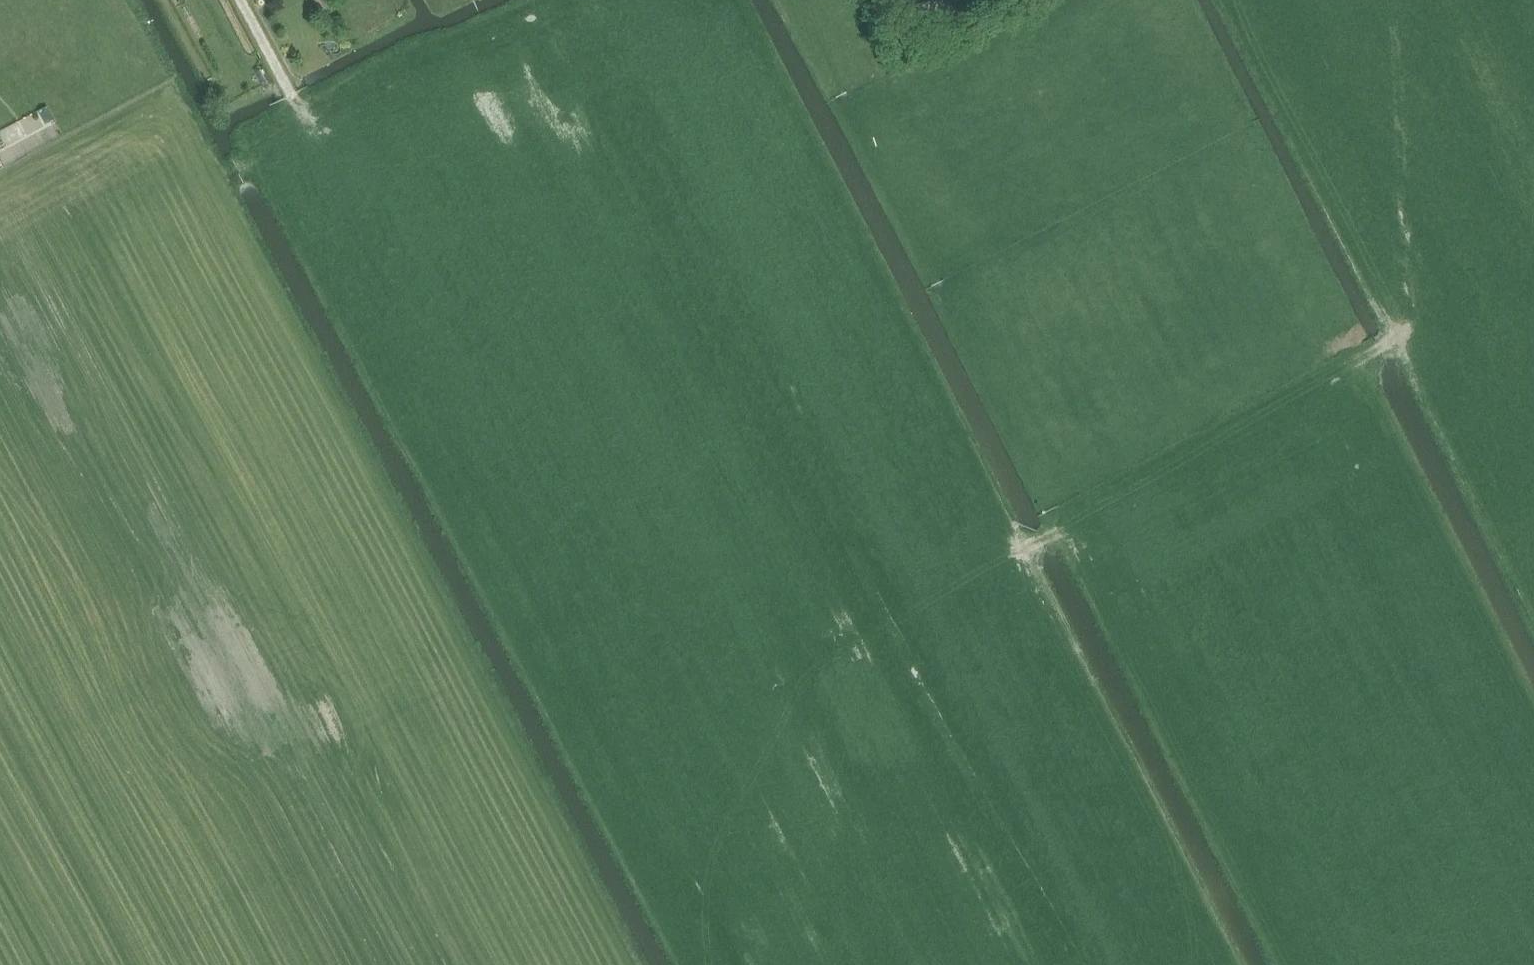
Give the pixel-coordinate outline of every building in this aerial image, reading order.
[(908,13),(933,0),(902,0),(908,13)] [(888,53),(889,56),(900,51),(892,34),(881,39),(888,53)] [(56,94),(22,114),(38,141),(72,122),(56,94)]
